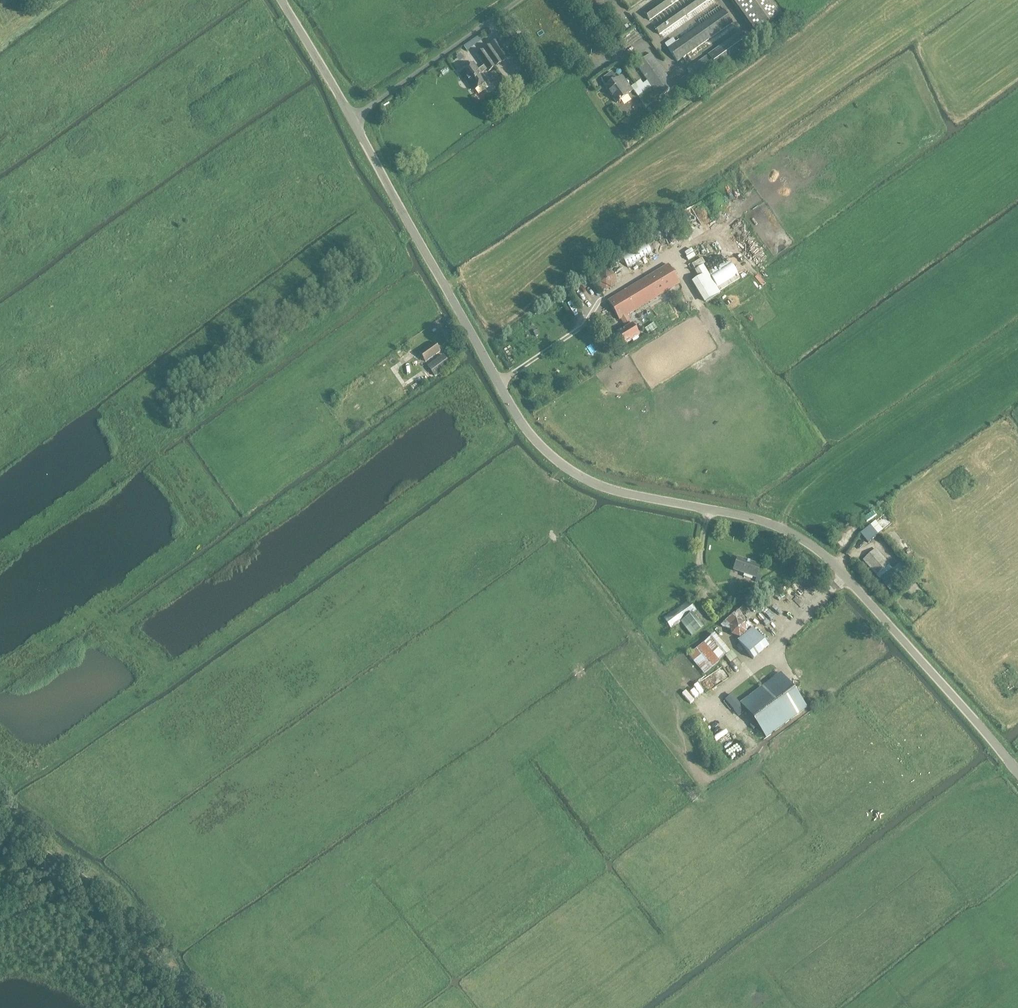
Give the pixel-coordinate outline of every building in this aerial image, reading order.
[(643,12),(649,20),(678,0),(660,0),(643,12)] [(653,27),(659,35),(709,0),(691,0),(653,27)] [(781,18),(768,0),(730,0),(755,35),(781,18)] [(677,61),(733,22),(724,9),(668,47),(677,61)] [(699,58),(736,34),(731,26),(712,39),(715,44),(702,53),(701,51),(706,48),(704,44),(694,51),(699,58)] [(740,32),(708,55),(719,70),(750,48),(740,32)] [(497,40),(474,55),(483,67),(485,71),(487,73),(509,57),(497,40)] [(651,86),(658,97),(673,86),(651,54),(635,65),(647,80),(651,86)] [(687,92),(719,70),(708,55),(688,69),(691,73),(680,81),(687,92)] [(473,63),(461,72),(474,91),(486,82),(480,74),(485,71),(483,67),(477,70),(473,63)] [(632,91),(625,81),(622,76),(616,80),(616,79),(605,87),(616,103),(627,95),(626,95),(632,91)] [(524,94),(536,86),(530,78),(518,86),(524,94)] [(637,96),(651,86),(647,80),(642,84),(640,80),(630,87),(637,96)] [(647,232),(657,246),(666,240),(656,226),(647,232)] [(639,336),(632,324),(626,315),(678,284),(668,265),(607,301),(618,319),(619,319),(625,328),(617,333),(624,345),(639,336)] [(720,293),(703,265),(694,270),(699,276),(691,281),(705,303),(720,293)] [(616,283),(608,290),(612,295),(620,289),(616,283)] [(435,342),(420,353),(426,363),(442,352),(435,342)] [(444,355),(428,366),(436,377),(452,365),(444,355)] [(870,525),(860,533),(868,543),(878,534),(870,525)] [(891,567),(896,563),(879,543),(875,547),(891,567)] [(877,575),(889,565),(876,549),(864,559),(877,575)] [(734,570),(756,578),(760,565),(738,558),(734,570)] [(891,592),(912,575),(902,562),(880,579),(891,592)] [(916,591),(909,597),(913,602),(921,596),(916,591)] [(662,618),(670,629),(683,620),(694,611),(686,601),(662,618)] [(694,611),(683,620),(692,632),(703,624),(694,611)] [(768,648),(752,628),(736,641),(753,661),(768,648)] [(729,653),(713,634),(702,642),(718,662),(729,653)] [(703,674),(718,662),(702,642),(687,655),(703,674)] [(727,663),(731,669),(738,665),(734,659),(727,663)] [(806,708),(779,673),(739,704),(765,739),(806,708)] [(736,706),(730,709),(734,717),(741,713),(736,706)] [(732,749),(738,737),(730,733),(724,745),(732,749)]
